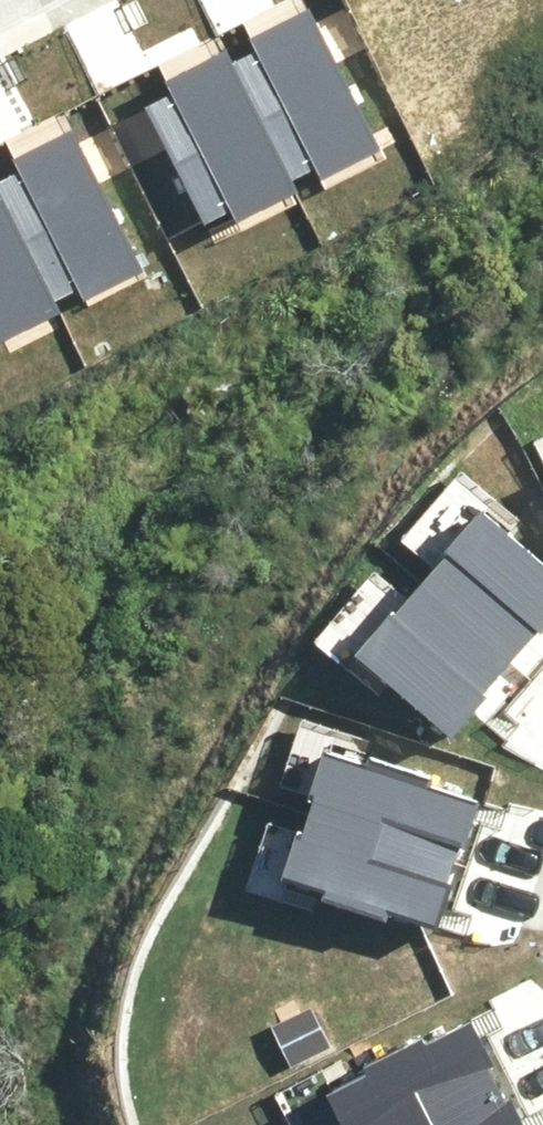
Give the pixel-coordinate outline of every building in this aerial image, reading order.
[(230,64),(287,181),(312,168),(316,177),(376,147),(308,9),(249,38),(256,52),(230,64)] [(145,105),(202,222),(227,210),(231,218),(291,189),(287,181),(230,64),(223,50),(163,79),(170,93),(145,105)] [(53,302),(78,289),(82,298),(142,268),(73,130),(15,159),(22,173),(0,183),(0,195),(53,302)] [(57,310),(53,302),(0,195),(0,338),(57,310)] [(421,569),(515,643),(535,617),(542,623),(542,549),(478,498),(421,569)] [(387,598),(350,645),(451,725),(515,643),(421,569),(393,603),(387,598)] [(428,769),(369,750),(367,758),(324,744),(309,790),(315,792),(311,807),(450,852),(453,843),(461,846),(478,792),(426,775),(428,769)] [(328,880),(325,887),(384,906),(386,900),(439,916),(455,864),(447,861),(450,852),(311,807),(306,821),(300,819),(285,866),(328,880)] [(367,1057),(371,1065),(331,1084),(350,1124),(357,1124),(393,1124),(496,1076),(492,1068),(500,1064),(476,1014),(426,1037),(423,1031),(367,1057)] [(508,1081),(500,1085),(496,1076),(393,1124),(529,1124),(508,1081)]
